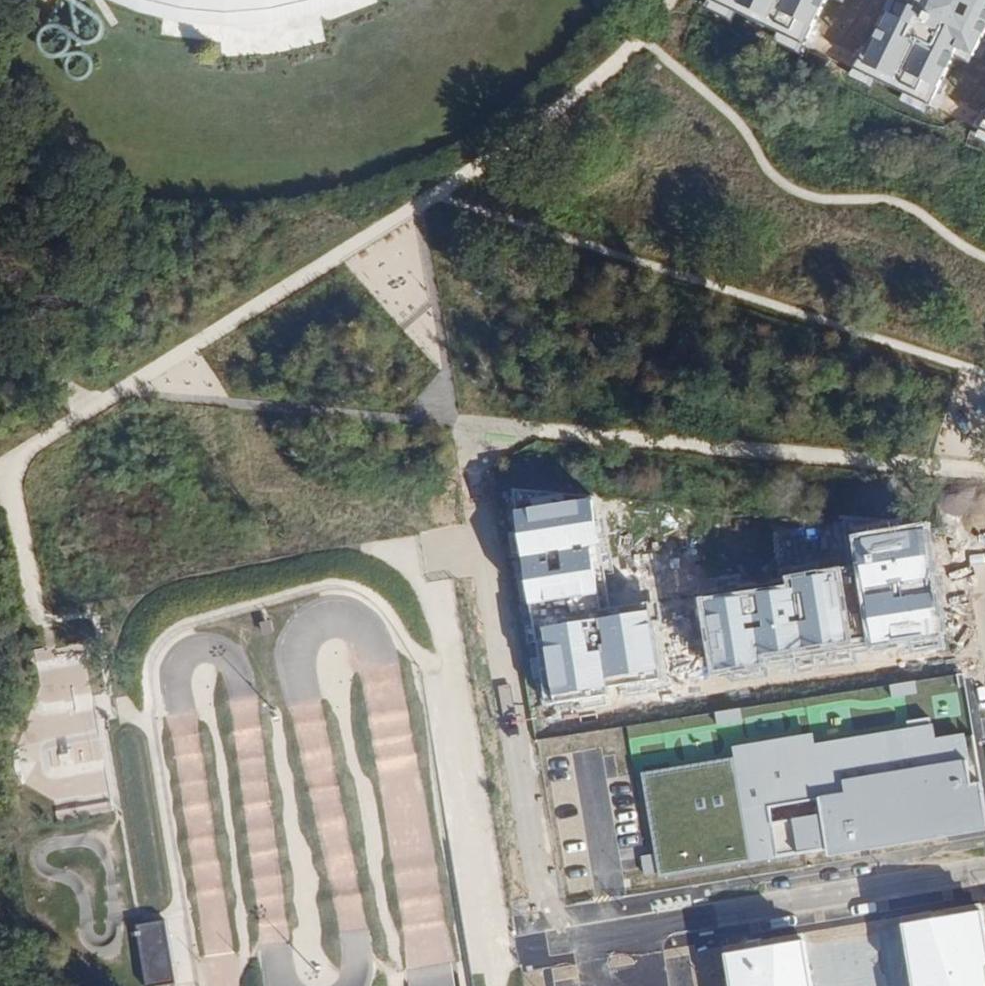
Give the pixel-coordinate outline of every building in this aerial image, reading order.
[(186,23),(237,24),(287,17),(319,7),(334,0),(104,0),(143,15),(186,23)] [(806,45),(828,0),(716,0),(806,45)] [(907,13),(892,6),(869,52),(849,42),(837,66),(930,112),(955,62),(971,70),(984,42),(984,0),(913,0),(907,13)] [(601,546),(593,497),(516,510),(532,606),(601,594),(593,547),(601,546)] [(930,523),(853,535),(871,645),(947,634),(930,523)] [(789,586),(697,597),(714,676),(766,669),(764,656),(856,644),(846,567),(787,575),(789,586)] [(653,610),(543,627),(555,700),(613,691),(611,682),(663,674),(653,610)] [(639,774),(658,887),(984,833),(984,815),(971,732),(966,733),(934,738),(931,724),(816,743),(814,733),(733,746),(735,758),(639,774)] [(444,894),(400,901),(413,985),(458,985),(444,894)] [(903,925),(913,985),(984,985),(984,912),(903,925)] [(135,923),(145,985),(147,985),(174,982),(165,919),(135,923)] [(724,954),(729,985),(815,985),(807,940),(724,954)]
